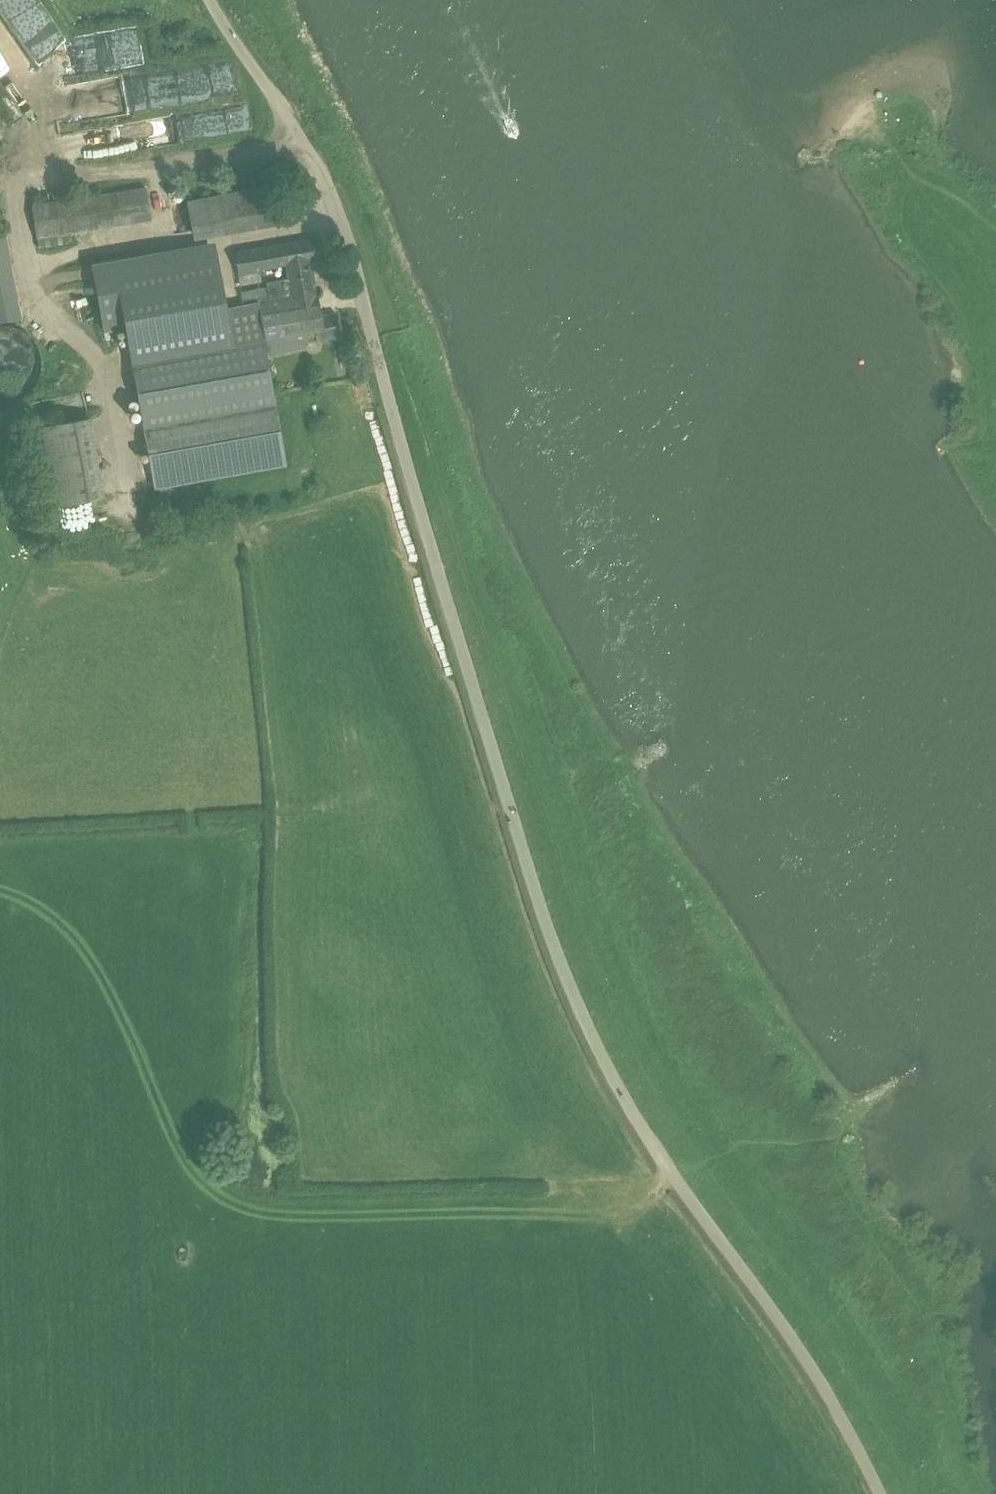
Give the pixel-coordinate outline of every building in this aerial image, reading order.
[(28,27),(43,16),(32,0),(9,0),(28,27)] [(128,68),(148,61),(139,38),(119,46),(128,68)] [(217,92),(212,67),(194,70),(199,95),(217,92)] [(222,67),(218,88),(234,90),(237,70),(222,67)] [(135,106),(194,97),(190,71),(131,80),(135,106)] [(229,107),(234,132),(255,128),(250,103),(229,107)] [(216,111),(195,117),(200,137),(221,131),(216,111)] [(172,141),(196,133),(190,114),(166,122),(172,141)] [(135,145),(134,126),(108,128),(109,146),(135,145)] [(186,200),(194,240),(279,226),(271,185),(186,200)] [(31,204),(37,238),(70,232),(152,219),(146,186),(31,204)] [(0,231),(0,320),(16,318),(1,231),(0,231)] [(70,232),(37,238),(38,246),(72,241),(70,232)] [(104,331),(126,327),(139,405),(154,487),(285,464),(270,382),(265,351),(340,337),(336,313),(320,316),(310,261),(321,259),(318,238),(234,253),(238,274),(240,286),(261,282),(259,270),(286,265),(288,279),(266,283),(267,288),(241,292),(244,306),(227,309),(218,260),(95,282),(104,331)] [(42,363),(41,359),(41,355),(39,350),(37,346),(35,341),(31,337),(27,334),(23,330),(18,328),(13,326),(8,325),(2,325),(0,325),(0,402),(3,402),(8,402),(13,401),(18,399),(23,397),(28,393),(32,390),(35,386),(37,381),(39,377),(41,372),(41,368),(42,363)] [(338,346),(341,357),(352,354),(350,344),(338,346)] [(87,417),(40,426),(55,504),(103,495),(87,417)]
